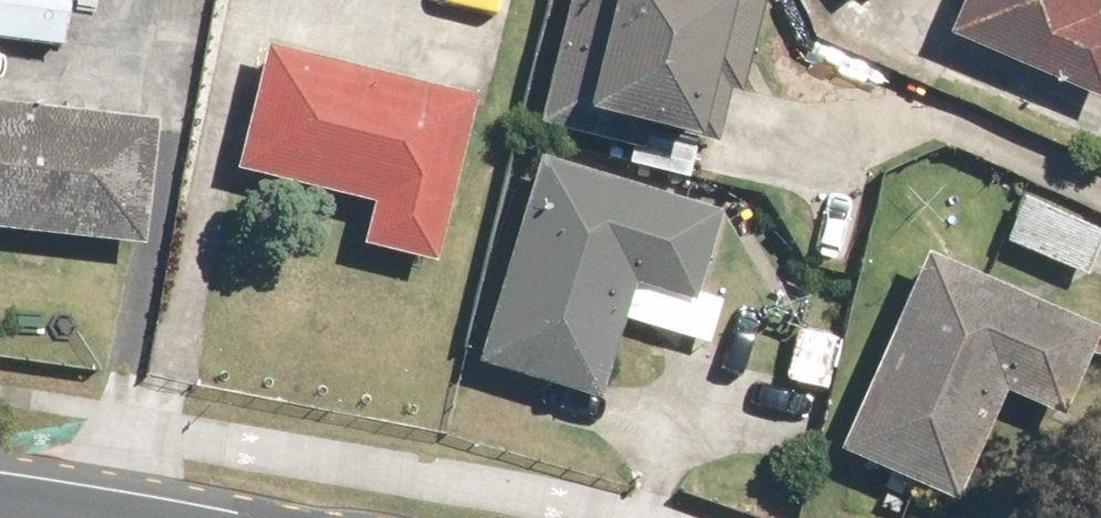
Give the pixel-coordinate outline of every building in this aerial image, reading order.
[(59,44),(66,0),(0,0),(0,34),(59,44)] [(549,116),(644,140),(652,110),(705,124),(738,0),(578,0),(549,116)] [(1004,48),(1051,64),(1072,72),(1073,71),(1100,80),(1100,16),(1096,15),(1100,1),(1100,0),(969,0),(958,26),(1005,45),(1004,48)] [(430,253),(439,209),(446,210),(473,92),(267,45),(240,164),(382,196),(373,241),(430,253)] [(145,244),(160,116),(0,97),(0,228),(145,244)] [(606,389),(637,286),(697,302),(723,204),(666,189),(666,187),(545,151),(485,353),(606,389)] [(1005,289),(931,256),(849,437),(959,486),(1002,391),(1071,416),(1100,333),(1100,322),(1006,288),(1005,289)]
